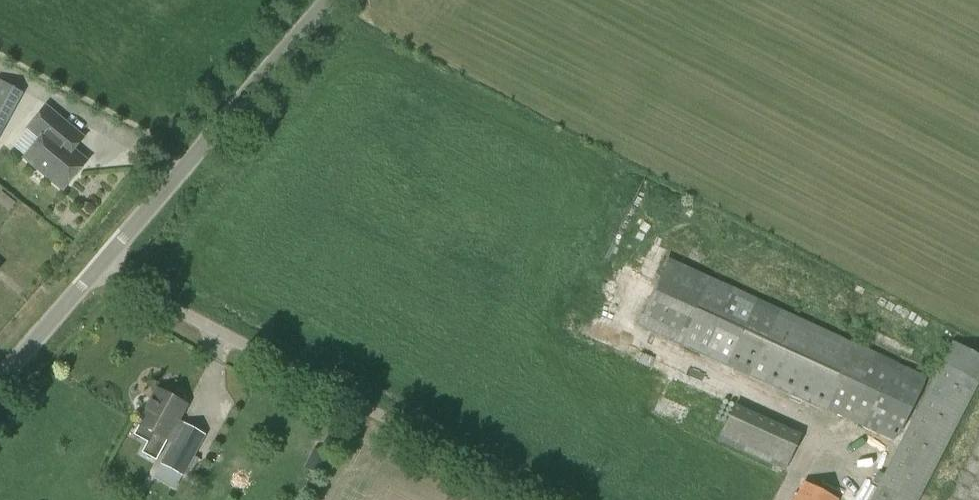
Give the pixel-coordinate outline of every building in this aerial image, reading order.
[(22,92),(0,80),(0,134),(22,92)] [(63,189),(85,162),(71,151),(81,138),(44,107),(27,127),(40,137),(23,157),(63,189)] [(897,363),(852,343),(853,342),(665,257),(636,323),(826,410),(895,441),(924,376),(897,363)] [(978,382),(978,355),(951,341),(883,475),(877,472),(872,483),(878,485),(870,499),(919,499),(978,382)] [(695,403),(687,428),(702,433),(716,393),(674,379),(669,394),(695,403)] [(156,461),(167,440),(186,406),(155,389),(137,423),(153,432),(142,453),(156,461)] [(785,470),(801,434),(734,404),(717,440),(785,470)] [(183,476),(204,435),(181,423),(160,464),(183,476)] [(320,475),(330,457),(314,448),(304,467),(320,475)] [(838,499),(802,482),(793,499),(838,499)]
